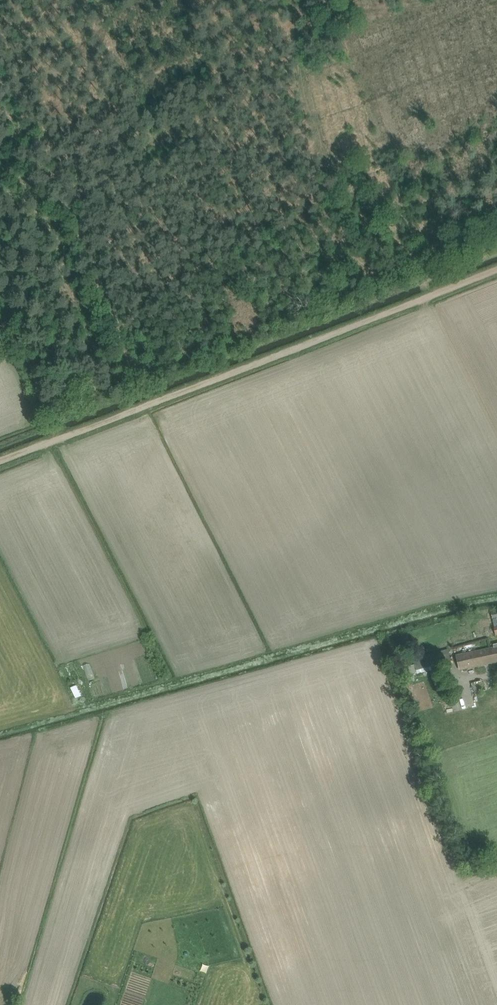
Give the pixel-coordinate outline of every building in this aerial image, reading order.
[(486,610),(480,611),(482,620),(488,619),(486,610)] [(457,656),(458,659),(460,669),(482,664),(496,661),(496,644),(494,644),(494,648),(479,651),(457,656)] [(416,664),(409,666),(411,674),(418,672),(418,673),(452,664),(449,649),(426,655),(421,657),(414,658),(416,664)] [(484,680),(476,682),(472,683),(474,693),(486,690),(484,680)]
